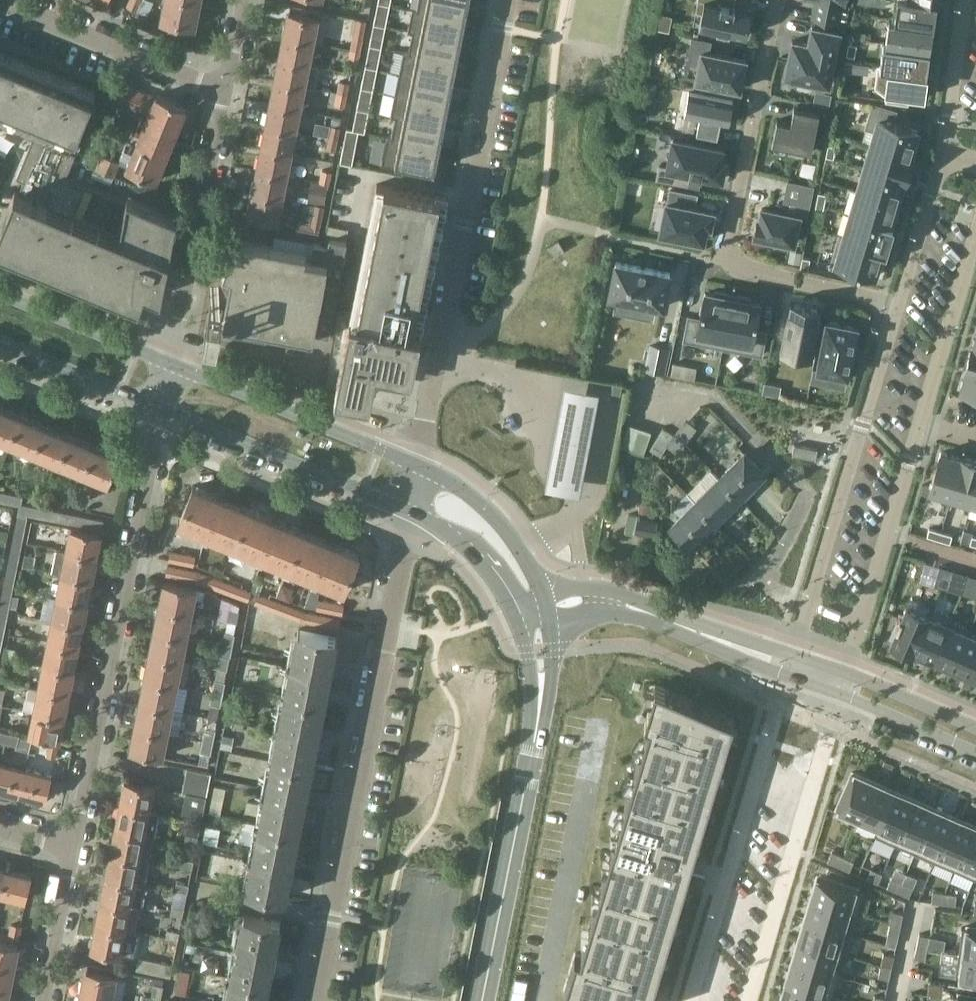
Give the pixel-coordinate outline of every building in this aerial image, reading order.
[(128,5),(137,9),(141,0),(130,0),(128,5)] [(198,0),(166,0),(163,19),(194,25),(199,0),(198,0)] [(467,0),(419,0),(417,9),(417,10),(465,19),(467,5),(466,5),(467,0)] [(698,0),(705,2),(700,25),(718,29),(717,35),(730,38),(731,31),(747,34),(752,9),(735,6),(736,5),(735,5),(730,4),(731,0),(698,0)] [(813,16),(837,21),(836,26),(846,28),(850,6),(845,4),(846,0),(817,0),(813,16)] [(894,18),(934,24),(934,21),(937,2),(937,0),(935,0),(897,0),(894,18)] [(408,31),(413,32),(413,31),(459,40),(461,33),(462,33),(465,19),(417,10),(417,9),(412,8),(408,31)] [(285,32),(284,35),(313,41),(317,19),(289,12),(287,24),(285,23),(283,32),(285,32)] [(374,23),(386,26),(387,18),(376,15),(374,23)] [(890,18),(886,42),(930,48),(934,24),(894,18),(890,18)] [(793,39),(786,74),(808,79),(812,79),(827,82),(829,83),(829,81),(831,75),(840,31),(812,25),(809,43),(793,39)] [(854,30),(853,37),(865,39),(866,32),(854,30)] [(409,51),(409,52),(456,62),(459,48),(458,47),(459,40),(413,31),(413,32),(409,51)] [(280,58),(308,63),(313,41),(284,35),(280,58)] [(370,44),(382,47),(383,39),(371,36),(370,44)] [(692,36),(690,48),(702,51),(696,79),(716,84),(740,88),(743,74),(745,64),(746,59),(730,56),(718,53),(710,52),(712,40),(692,36)] [(354,37),(351,49),(360,50),(363,38),(354,37)] [(880,64),(880,65),(927,72),(930,48),(886,42),(884,42),(881,65),(880,64)] [(849,43),(847,55),(855,56),(857,44),(849,43)] [(360,50),(351,49),(349,61),(358,62),(360,50)] [(404,50),(400,72),(451,82),(452,75),(454,75),(456,62),(409,52),(409,51),(404,50)] [(51,126),(45,140),(34,135),(17,177),(24,180),(20,192),(15,190),(0,226),(0,245),(140,302),(146,287),(160,293),(162,294),(178,215),(128,194),(128,196),(68,172),(76,153),(69,150),(75,136),(77,137),(96,91),(0,51),(0,105),(51,126)] [(280,58),(276,80),(304,86),(308,63),(280,58)] [(367,58),(366,66),(377,68),(379,60),(367,58)] [(880,65),(877,85),(885,91),(886,92),(886,95),(901,97),(909,98),(909,95),(924,97),(927,72),(880,65)] [(451,82),(400,72),(395,93),(448,104),(451,90),(449,90),(451,82)] [(375,81),(363,79),(361,87),(373,89),(375,81)] [(276,80),(271,102),(299,108),(304,86),(276,80)] [(341,80),(338,92),(347,94),(349,82),(341,80)] [(120,82),(113,99),(126,104),(128,105),(129,105),(127,110),(147,118),(142,131),(171,144),(178,126),(186,106),(157,94),(156,97),(120,82)] [(347,94),(338,92),(336,104),(344,106),(347,94)] [(689,92),(685,113),(700,116),(697,134),(718,138),(722,120),(730,122),(734,100),(689,92)] [(448,104),(395,93),(391,116),(396,117),(396,116),(442,125),(444,118),(445,118),(448,104)] [(357,108),(369,110),(371,102),(359,100),(357,108)] [(295,130),(299,108),(271,102),(267,125),(295,130)] [(873,103),(866,127),(876,129),(872,144),(913,157),(914,156),(910,155),(918,130),(918,129),(907,126),(900,124),(893,122),(896,110),(873,103)] [(777,119),(772,143),(811,151),(820,112),(794,106),(791,122),(777,119)] [(396,116),(396,117),(392,136),(392,137),(439,146),(442,132),(441,132),(442,125),(396,116)] [(354,121),(353,129),(365,131),(366,123),(354,121)] [(329,136),(338,138),(340,126),(332,124),(329,136)] [(267,125),(262,147),(291,153),(295,130),(267,125)] [(120,156),(118,162),(122,163),(122,164),(127,166),(126,168),(132,170),(129,176),(146,183),(148,177),(156,180),(164,161),(169,149),(171,144),(142,131),(132,128),(125,145),(120,156)] [(392,137),(392,136),(387,135),(382,163),(404,168),(406,163),(435,169),(435,167),(434,167),(435,160),(437,160),(439,146),(392,137)] [(327,148),(336,150),(338,138),(329,136),(327,148)] [(660,165),(657,178),(658,178),(672,181),(689,184),(691,172),(722,178),(723,175),(725,163),(726,160),(724,160),(722,159),(722,158),(724,149),(724,148),(708,145),(685,141),(673,138),(668,166),(660,165)] [(828,144),(826,156),(834,157),(836,146),(828,144)] [(872,144),(865,167),(906,180),(913,157),(872,144)] [(355,148),(343,146),(340,162),(352,164),(355,148)] [(262,147),(258,169),(286,175),(291,153),(262,147)] [(103,156),(98,169),(117,177),(122,164),(122,163),(118,162),(103,156)] [(858,189),(858,190),(896,202),(903,180),(906,181),(906,180),(865,167),(858,189)] [(253,192),(282,197),(286,175),(258,169),(253,192)] [(323,169),(320,181),(329,183),(332,171),(323,169)] [(380,354),(417,361),(451,191),(379,177),(339,380),(373,386),(380,354)] [(758,217),(754,233),(794,241),(799,216),(807,218),(814,185),(788,180),(782,211),(762,207),(760,217),(758,217)] [(318,193),(327,195),(329,183),(320,181),(318,193)] [(665,208),(661,231),(704,240),(707,225),(711,225),(714,210),(708,209),(704,208),(694,207),(697,194),(671,189),(668,201),(667,201),(665,208)] [(858,192),(851,213),(893,226),(893,225),(890,224),(896,202),(858,190),(858,192)] [(277,220),(282,197),(253,192),(251,201),(249,201),(247,210),(250,210),(249,214),(277,220)] [(819,192),(816,204),(824,205),(827,193),(819,192)] [(316,203),(311,226),(320,228),(325,205),(316,203)] [(816,204),(814,215),(822,217),(824,205),(816,204)] [(840,234),(840,235),(886,249),(889,240),(893,226),(851,213),(845,236),(840,234)] [(296,232),(318,236),(319,236),(320,228),(311,226),(298,223),(296,232)] [(831,264),(831,265),(848,270),(849,267),(875,275),(878,265),(881,266),(886,249),(840,235),(831,264)] [(266,337),(268,328),(314,336),(315,333),(330,336),(339,286),(325,284),(328,265),(327,265),(328,262),(343,264),(347,240),(330,236),(329,244),(326,243),(315,241),(311,258),(306,256),(307,251),(237,238),(223,271),(233,274),(233,275),(232,275),(226,303),(227,303),(222,329),(237,331),(266,337)] [(547,246),(553,257),(560,252),(565,249),(559,239),(547,246)] [(803,256),(800,268),(808,270),(810,258),(803,256)] [(616,261),(609,295),(664,306),(671,272),(616,261)] [(689,316),(684,339),(723,346),(733,294),(716,290),(715,294),(705,292),(701,311),(700,318),(689,316)] [(733,294),(723,346),(737,349),(762,354),(765,338),(766,331),(755,329),(759,309),(760,303),(750,301),(751,297),(733,294)] [(791,301),(782,345),(812,351),(819,317),(820,311),(821,307),(803,303),(791,301)] [(813,368),(811,380),(819,382),(821,370),(846,375),(848,376),(849,374),(852,357),(852,355),(854,347),(854,345),(858,328),(858,326),(856,326),(844,324),(829,321),(827,320),(817,369),(813,368)] [(650,345),(645,369),(665,373),(669,349),(650,345)] [(966,367),(975,370),(975,346),(973,345),(966,367)] [(961,388),(975,393),(975,370),(966,367),(967,368),(961,388)] [(621,394),(623,382),(613,381),(611,392),(621,394)] [(763,383),(761,394),(777,397),(779,386),(763,383)] [(604,394),(567,387),(548,491),(585,497),(604,394)] [(0,405),(0,441),(7,444),(19,413),(0,405)] [(69,433),(19,413),(7,444),(57,464),(69,433)] [(686,420),(668,445),(678,451),(685,442),(696,427),(686,420)] [(57,464),(107,485),(119,454),(69,433),(57,464)] [(794,444),(792,454),(816,458),(818,448),(811,447),(801,445),(794,444)] [(745,452),(720,476),(740,496),(764,472),(745,452)] [(941,452),(930,489),(951,496),(963,457),(962,457),(962,458),(941,452)] [(951,496),(973,502),(975,490),(975,461),(963,457),(951,496)] [(699,480),(686,493),(712,519),(714,521),(740,496),(720,476),(712,468),(699,480)] [(233,547),(249,507),(228,498),(225,500),(217,496),(216,494),(193,484),(193,485),(194,486),(180,520),(179,519),(178,520),(180,521),(179,525),(233,547)] [(10,493),(0,491),(0,500),(8,501),(10,493)] [(8,501),(20,504),(21,504),(21,503),(22,496),(10,493),(8,501)] [(682,514),(671,525),(689,542),(703,528),(704,529),(711,522),(710,521),(712,519),(686,493),(673,506),(682,514)] [(18,511),(27,513),(32,514),(34,506),(21,503),(21,504),(20,504),(18,511)] [(46,517),(48,508),(34,506),(32,514),(46,517)] [(233,547),(287,569),(304,530),(282,521),(280,522),(272,519),(271,516),(249,507),(233,547)] [(60,519),(62,511),(48,508),(46,517),(60,519)] [(16,523),(25,524),(27,513),(18,511),(16,523)] [(74,522),(75,514),(62,511),(60,519),(74,522)] [(88,525),(89,517),(75,514),(74,522),(88,525)] [(89,517),(88,525),(101,528),(103,519),(89,517)] [(640,521),(638,530),(654,533),(655,524),(651,523),(651,521),(640,518),(640,521)] [(14,534),(22,536),(25,524),(16,523),(14,534)] [(930,527),(927,535),(939,538),(941,531),(930,527)] [(72,528),(68,551),(96,556),(101,532),(72,528)] [(287,569),(341,592),(343,588),(345,589),(345,588),(344,587),(358,553),(359,554),(359,553),(336,543),(334,544),(326,541),(325,538),(304,530),(287,569)] [(941,531),(939,538),(950,542),(953,534),(941,531)] [(11,546),(20,548),(22,536),(14,534),(11,546)] [(9,558),(18,559),(20,548),(11,546),(9,558)] [(91,579),(96,556),(68,551),(63,574),(91,579)] [(169,560),(179,561),(181,552),(171,551),(169,560)] [(189,563),(190,554),(181,552),(179,561),(189,563)] [(7,569),(15,571),(18,559),(9,558),(7,569)] [(178,567),(168,565),(166,573),(176,575),(178,567)] [(940,566),(937,575),(950,579),(953,569),(940,566)] [(176,575),(186,577),(188,569),(178,567),(176,575)] [(4,581),(13,583),(15,571),(7,569),(4,581)] [(196,579),(199,571),(198,571),(188,569),(186,577),(196,579)] [(208,574),(199,571),(196,579),(205,583),(208,574)] [(87,602),(91,579),(63,574),(58,597),(87,602)] [(205,583),(214,586),(217,578),(208,574),(205,583)] [(937,575),(935,585),(947,588),(950,579),(937,575)] [(226,581),(217,578),(214,586),(223,589),(226,581)] [(13,583),(4,581),(2,592),(11,594),(13,583)] [(196,588),(165,581),(160,606),(192,612),(196,588)] [(235,585),(226,581),(223,589),(231,593),(235,585)] [(243,588),(235,585),(231,593),(240,596),(243,588)] [(252,592),(243,588),(240,596),(249,600),(252,592)] [(9,606),(11,594),(2,592),(0,603),(0,604),(9,606)] [(263,605),(267,597),(258,594),(255,602),(263,605)] [(240,603),(222,596),(217,617),(237,621),(240,603)] [(82,625),(87,602),(58,597),(54,620),(82,625)] [(275,600),(267,597),(263,605),(272,609),(275,600)] [(897,627),(891,642),(913,652),(932,606),(931,606),(911,597),(907,606),(902,617),(900,616),(896,627),(897,627)] [(319,600),(314,599),(313,605),(317,606),(317,608),(342,613),(344,604),(319,599),(319,600)] [(284,604),(275,600),(272,609),(281,612),(284,604)] [(6,617),(9,606),(0,604),(0,616),(6,617)] [(293,607),(284,604),(281,612),(290,616),(293,607)] [(187,636),(192,612),(160,606),(155,630),(187,636)] [(932,606),(913,652),(914,650),(933,659),(950,619),(951,620),(953,615),(932,606)] [(302,611),(293,607),(290,616),(298,619),(302,611)] [(311,612),(302,611),(298,619),(309,621),(311,612)] [(321,614),(311,612),(309,621),(319,623),(321,614)] [(331,616),(321,614),(319,623),(329,625),(331,616)] [(339,627),(341,618),(331,616),(329,625),(339,627)] [(950,619),(933,659),(953,667),(968,632),(969,633),(971,628),(951,620),(950,619)] [(40,641),(49,643),(78,648),(82,625),(54,620),(52,628),(43,626),(40,641)] [(286,694),(325,702),(330,676),(328,673),(330,665),(332,664),(338,636),(336,635),(336,636),(300,629),(301,628),(299,628),(286,694)] [(187,636),(155,630),(150,654),(182,660),(187,636)] [(953,667),(973,676),(975,668),(975,636),(969,633),(968,632),(953,667)] [(223,644),(232,646),(234,635),(225,633),(223,644)] [(73,671),(78,648),(49,643),(44,666),(73,671)] [(220,655),(229,657),(232,646),(223,644),(220,655)] [(177,684),(182,660),(150,654),(145,678),(177,684)] [(213,654),(211,665),(227,669),(229,657),(220,655),(213,654)] [(44,666),(40,688),(68,694),(73,671),(44,666)] [(188,687),(177,684),(145,678),(140,702),(172,708),(184,710),(188,687)] [(224,682),(216,680),(213,691),(222,693),(224,682)] [(564,990),(601,1000),(650,1000),(655,983),(688,873),(687,873),(683,872),(690,847),(695,849),(695,848),(734,717),(697,701),(693,700),(655,683),(644,721),(649,723),(613,846),(611,851),(580,954),(575,953),(564,990)] [(64,717),(68,694),(40,688),(28,686),(25,698),(37,700),(35,712),(64,717)] [(213,691),(211,703),(220,705),(222,693),(213,691)] [(325,702),(286,694),(273,759),(312,767),(317,740),(315,738),(317,729),(319,728),(325,702)] [(167,733),(172,708),(140,702),(135,727),(167,733)] [(59,740),(64,717),(35,712),(30,734),(59,740)] [(190,725),(188,736),(203,740),(212,742),(215,728),(206,727),(200,727),(190,725)] [(135,727),(131,750),(163,756),(167,733),(135,727)] [(7,733),(5,741),(16,744),(18,735),(7,733)] [(203,740),(201,751),(210,753),(212,742),(203,740)] [(58,746),(50,744),(47,756),(56,758),(58,746)] [(312,767),(273,759),(260,824),(299,831),(304,805),(302,802),(304,794),(306,792),(307,792),(312,767)] [(20,791),(26,769),(0,763),(0,786),(20,791)] [(209,785),(211,773),(187,768),(184,780),(209,785)] [(52,775),(26,769),(20,791),(46,798),(52,775)] [(842,793),(837,805),(840,806),(839,809),(859,817),(875,781),(855,772),(845,794),(842,793)] [(125,779),(120,804),(151,810),(155,786),(125,779)] [(184,780),(182,791),(187,792),(207,796),(209,785),(184,780)] [(875,781),(859,817),(879,826),(895,789),(875,781)] [(879,826),(875,835),(895,843),(915,798),(895,789),(879,826)] [(183,809),(192,810),(190,818),(202,820),(207,796),(187,792),(183,809)] [(210,812),(221,814),(225,798),(213,796),(210,812)] [(915,798),(895,843),(915,852),(935,806),(915,798)] [(159,812),(151,810),(120,804),(115,828),(154,836),(159,812)] [(935,806),(915,852),(935,860),(955,815),(935,806)] [(955,815),(935,860),(955,869),(974,823),(955,815)] [(190,818),(188,829),(200,831),(202,820),(190,818)] [(950,880),(970,888),(975,878),(975,874),(975,824),(974,823),(955,869),(950,880)] [(247,890),(286,897),(291,869),(289,867),(291,859),(293,858),(294,858),(299,831),(260,824),(247,890)] [(221,829),(206,826),(203,842),(218,845),(221,829)] [(115,828),(110,851),(149,859),(154,836),(115,828)] [(197,844),(199,836),(187,834),(185,841),(197,844)] [(144,883),(149,859),(110,851),(106,875),(144,883)] [(832,851),(828,861),(839,866),(843,855),(832,851)] [(843,855),(839,866),(850,870),(854,860),(843,855)] [(181,858),(180,865),(193,868),(194,861),(181,858)] [(817,877),(810,899),(858,913),(865,891),(843,884),(846,874),(830,867),(826,879),(817,877)] [(872,868),(867,878),(879,883),(883,873),(872,868)] [(0,892),(26,898),(32,876),(6,869),(0,892)] [(106,875),(101,898),(132,905),(140,906),(144,883),(106,875)] [(892,876),(887,887),(898,891),(903,881),(892,876)] [(903,881),(898,891),(909,896),(914,886),(903,881)] [(177,882),(175,889),(188,892),(189,884),(177,882)] [(933,890),(932,901),(944,903),(945,892),(933,890)] [(945,892),(944,903),(956,904),(957,894),(945,892)] [(101,898),(96,923),(127,929),(132,905),(101,898)] [(810,899),(804,921),(851,935),(858,913),(810,899)] [(171,913),(176,914),(183,916),(185,908),(173,905),(171,913)] [(893,910),(890,922),(901,924),(904,913),(893,910)] [(174,924),(181,926),(183,916),(176,914),(174,924)] [(245,914),(233,977),(268,984),(273,960),(272,957),(271,957),(273,948),(276,947),(281,921),(280,920),(280,921),(272,919),(271,920),(246,915),(246,914),(245,914)] [(804,921),(798,942),(845,956),(851,935),(804,921)] [(890,922),(888,934),(899,936),(901,924),(890,922)] [(127,929),(96,923),(91,947),(122,953),(127,929)] [(10,936),(18,938),(21,926),(12,924),(10,936)] [(959,951),(975,954),(975,928),(962,926),(959,951)] [(166,937),(178,939),(180,932),(168,929),(166,937)] [(920,933),(917,945),(928,947),(930,935),(920,933)] [(14,967),(18,944),(0,941),(0,964),(14,967)] [(798,942),(792,962),(839,977),(845,956),(798,942)] [(917,945),(915,957),(925,959),(928,947),(917,945)] [(956,976),(975,979),(975,954),(959,951),(956,976)] [(884,953),(881,964),(892,967),(895,955),(884,953)] [(141,956),(138,969),(172,976),(174,963),(141,956)] [(792,962),(785,983),(833,997),(839,977),(792,962)] [(9,990),(14,967),(0,964),(0,988),(9,990)] [(881,964),(879,976),(890,978),(892,967),(881,964)] [(87,970),(82,992),(111,998),(115,976),(87,970)] [(233,977),(228,1000),(265,1000),(268,984),(233,977)] [(153,983),(151,997),(159,998),(161,985),(153,983)] [(780,1000),(832,1000),(833,997),(785,983),(780,1000)] [(9,990),(0,988),(0,1000),(7,1000),(9,990)] [(82,992),(80,1000),(110,1000),(111,998),(82,992)] [(952,1000),(975,1000),(975,992),(975,997),(953,994),(952,1000)]
